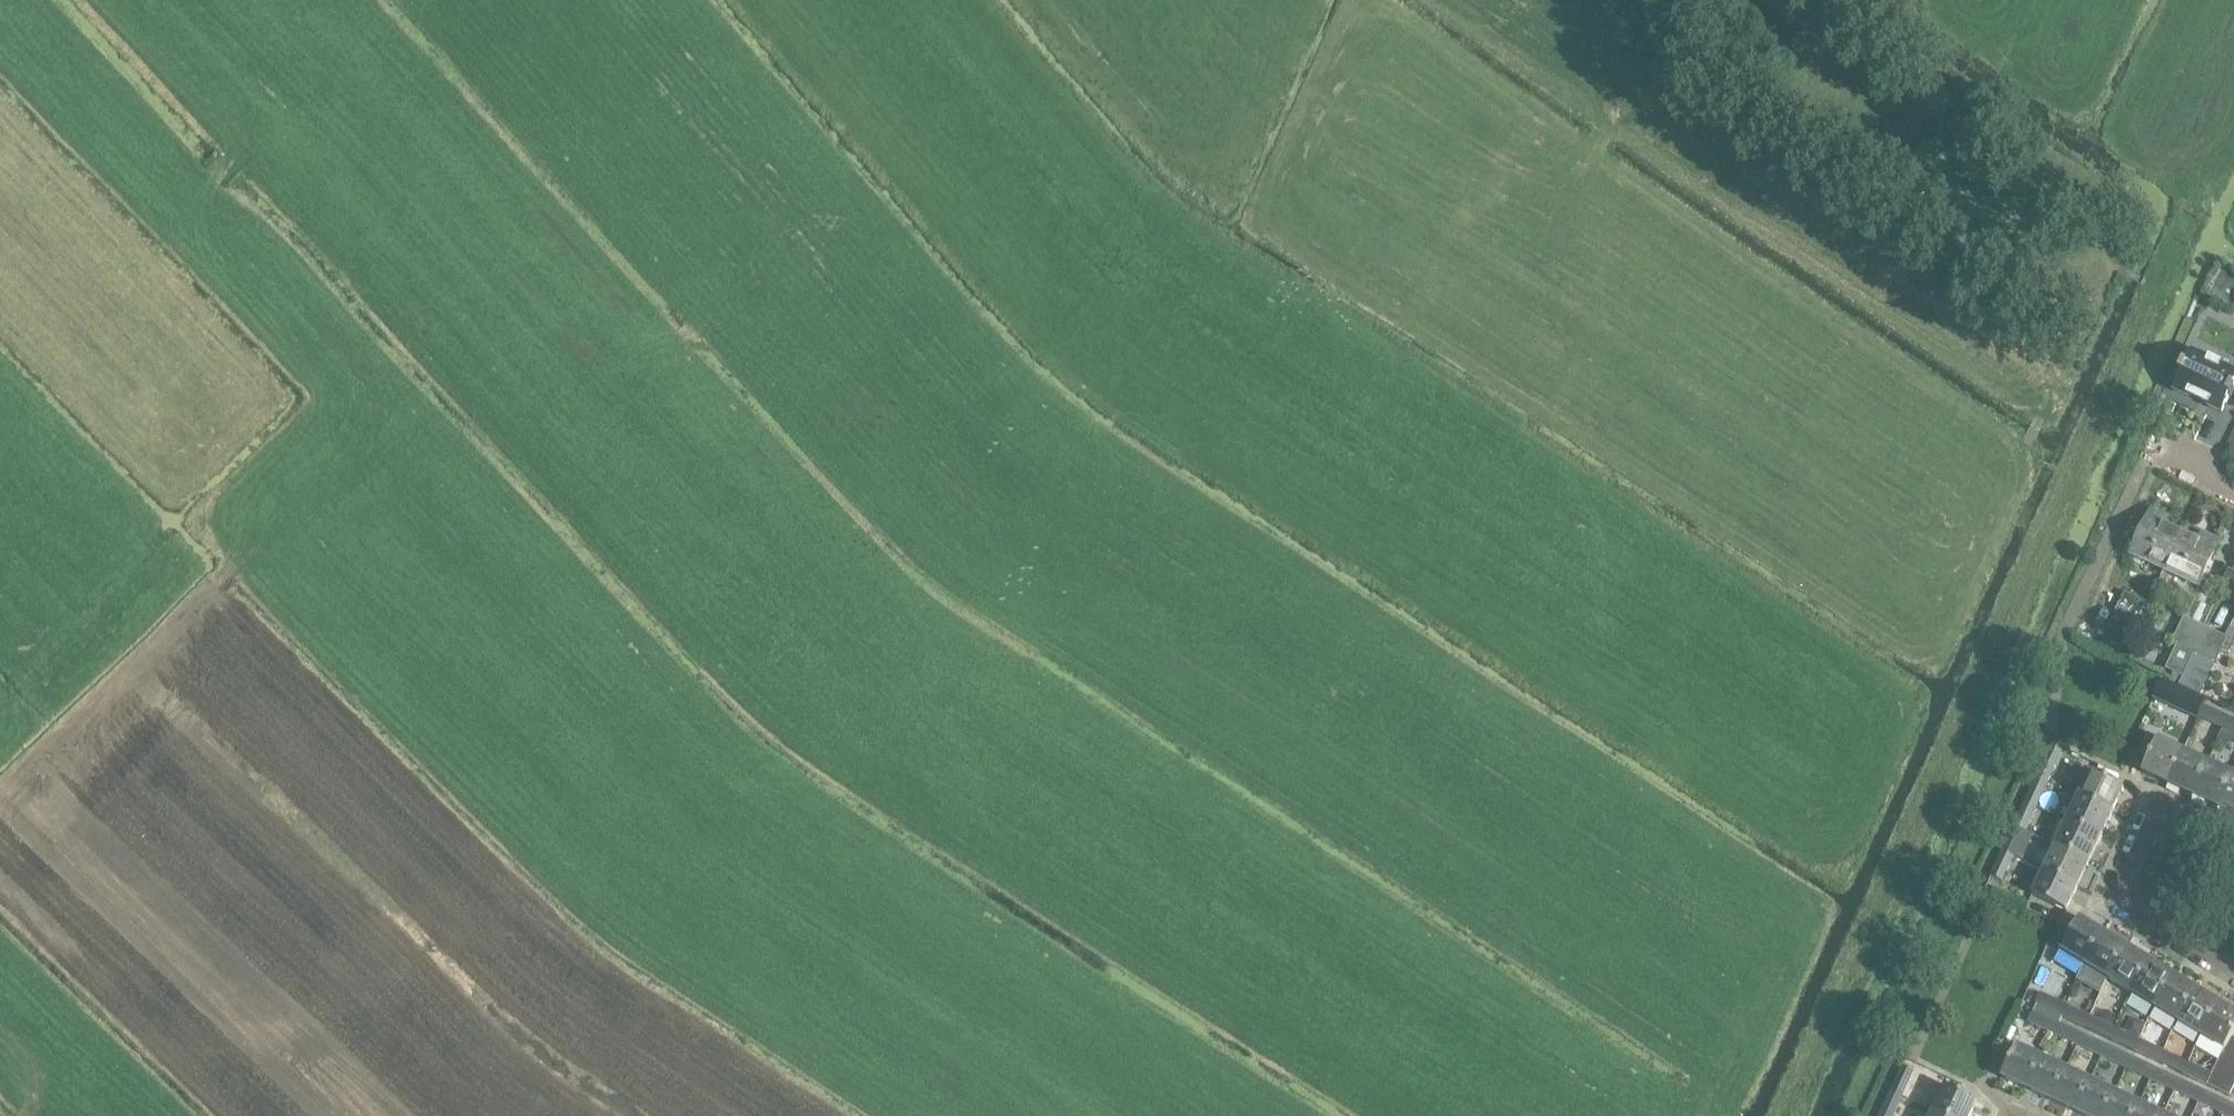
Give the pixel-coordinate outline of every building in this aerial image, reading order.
[(2233,387),(2233,372),(2192,352),(2185,366),(2184,366),(2179,375),(2181,375),(2174,390),(2222,413),(2229,398),(2230,399),(2233,391),(2233,389),(2233,387)] [(2131,556),(2165,572),(2182,535),(2165,527),(2169,519),(2152,511),(2131,556)] [(2182,535),(2165,572),(2199,587),(2220,543),(2202,535),(2199,543),(2182,535)] [(2224,581),(2232,585),(2233,581),(2233,572),(2229,570),(2224,581)] [(2223,583),(2218,594),(2227,598),(2232,587),(2223,583)] [(2149,605),(2125,594),(2109,628),(2133,639),(2149,605)] [(2176,648),(2193,656),(2206,629),(2184,619),(2173,643),(2178,645),(2176,648)] [(2232,630),(2230,629),(2226,638),(2206,629),(2193,656),(2215,666),(2222,650),(2229,653),(2233,641),(2233,625),(2232,630)] [(2166,670),(2183,678),(2193,656),(2176,648),(2166,670)] [(2200,696),(2215,666),(2193,656),(2183,678),(2179,687),(2200,696)] [(2198,721),(2199,718),(2205,706),(2207,701),(2179,688),(2164,681),(2162,680),(2157,691),(2153,700),(2154,701),(2169,708),(2198,721)] [(2199,718),(2224,730),(2229,718),(2205,706),(2199,718)] [(2233,734),(2233,720),(2229,718),(2224,730),(2233,734)] [(2142,774),(2167,786),(2183,752),(2158,740),(2142,774)] [(2167,786),(2192,797),(2208,763),(2183,752),(2167,786)] [(2192,797),(2217,809),(2232,775),(2208,763),(2192,797)] [(2091,773),(2079,798),(2112,814),(2124,789),(2091,773)] [(2233,817),(2233,776),(2232,775),(2217,809),(2233,817)] [(2079,798),(2067,822),(2101,838),(2112,814),(2079,798)] [(2026,802),(2014,826),(2025,832),(2037,807),(2026,802)] [(2067,822),(2056,847),(2089,863),(2101,838),(2067,822)] [(2014,826),(2003,851),(2014,857),(2025,832),(2014,826)] [(2056,847),(2044,872),(2078,887),(2089,863),(2056,847)] [(2014,857),(2003,851),(1991,877),(2002,883),(2014,857)] [(2078,887),(2044,872),(2032,897),(2066,913),(2078,887)] [(2060,951),(2084,965),(2104,934),(2080,919),(2060,951)] [(2084,965),(2108,980),(2127,948),(2104,934),(2084,965)] [(2108,980),(2131,994),(2150,962),(2127,948),(2108,980)] [(2131,994),(2154,1008),(2173,976),(2150,962),(2131,994)] [(2154,1008),(2177,1022),(2197,990),(2173,976),(2154,1008)] [(2177,1022),(2201,1036),(2220,1004),(2197,990),(2177,1022)] [(2033,1013),(2058,1024),(2059,1025),(2062,1019),(2059,1017),(2064,1006),(2039,995),(2034,1006),(2036,1007),(2033,1013)] [(2223,1050),(2224,1050),(2231,1038),(2233,1034),(2233,1013),(2220,1004),(2201,1036),(2223,1050)] [(2090,1018),(2064,1006),(2059,1017),(2062,1019),(2085,1030),(2090,1018)] [(2105,1012),(2100,1021),(2113,1027),(2117,1018),(2105,1012)] [(2028,1023),(2053,1035),(2058,1024),(2033,1013),(2028,1023)] [(2115,1030),(2090,1018),(2085,1030),(2109,1041),(2115,1030)] [(2053,1035),(2077,1047),(2082,1036),(2059,1025),(2058,1024),(2053,1035)] [(2139,1041),(2115,1030),(2109,1041),(2134,1052),(2139,1041)] [(2077,1047),(2101,1058),(2106,1047),(2082,1036),(2077,1047)] [(2233,1055),(2233,1039),(2231,1038),(2224,1050),(2233,1055)] [(2164,1053),(2139,1041),(2134,1052),(2158,1064),(2164,1053)] [(2001,1080),(2026,1091),(2041,1060),(2016,1048),(2001,1080)] [(2218,1062),(2233,1069),(2233,1055),(2224,1050),(2223,1050),(2218,1062)] [(2188,1064),(2164,1053),(2158,1064),(2183,1075),(2188,1064)] [(2026,1091),(2050,1103),(2065,1071),(2041,1060),(2026,1091)] [(2213,1074),(2233,1084),(2233,1069),(2218,1062),(2213,1074)] [(2212,1075),(2188,1064),(2183,1075),(2207,1086),(2212,1075)] [(1902,1068),(1891,1093),(1902,1098),(1913,1073),(1902,1068)] [(2050,1103),(2075,1114),(2090,1083),(2065,1071),(2050,1103)] [(2212,1075),(2207,1086),(2229,1097),(2233,1087),(2233,1084),(2213,1074),(2212,1075)] [(2175,1093),(2199,1104),(2204,1093),(2180,1082),(2175,1093)] [(2078,1115),(2104,1115),(2114,1094),(2090,1083),(2075,1114),(2078,1115)] [(1934,1113),(1940,1115),(1971,1115),(1977,1102),(1945,1088),(1934,1113)] [(1880,1115),(1894,1115),(1902,1098),(1891,1093),(1880,1115)] [(2199,1104),(2223,1115),(2228,1105),(2204,1093),(2199,1104)] [(2139,1106),(2114,1094),(2104,1115),(2134,1115),(2139,1106)] [(2223,1115),(2224,1115),(2233,1115),(2233,1107),(2228,1105),(2223,1115)] [(2139,1106),(2134,1115),(2161,1115),(2139,1106)]
